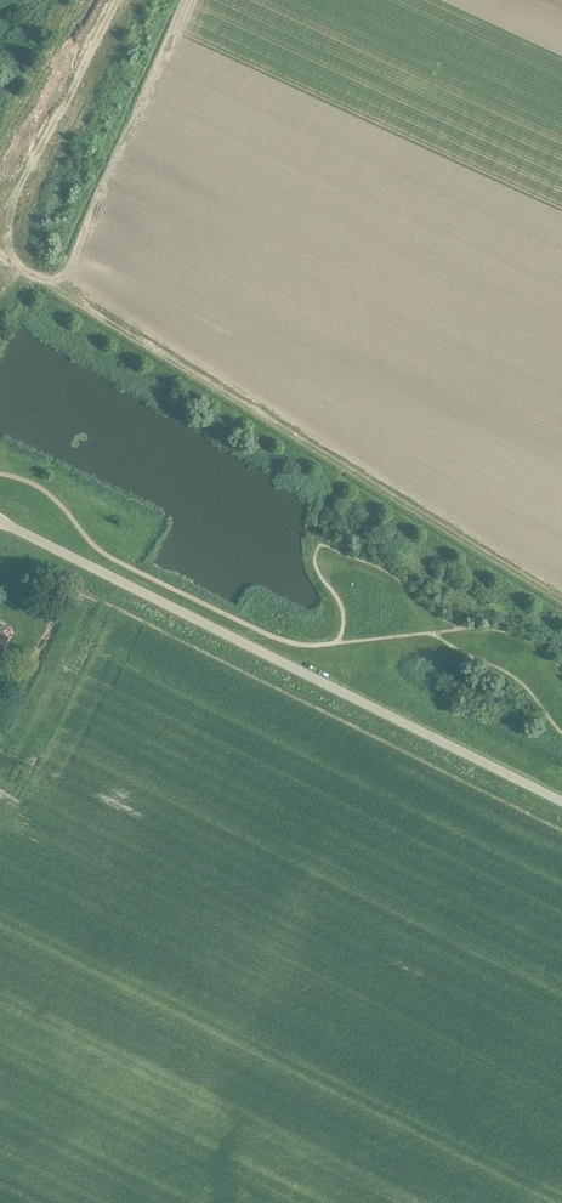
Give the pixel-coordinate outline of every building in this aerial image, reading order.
[(1,652),(8,637),(0,633),(0,651),(1,652)]
